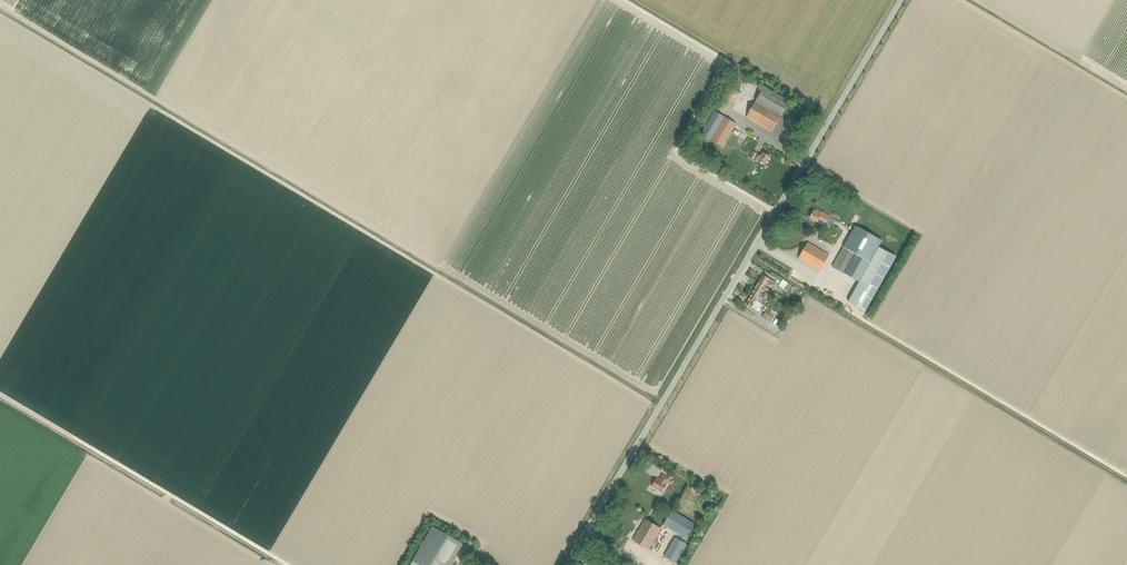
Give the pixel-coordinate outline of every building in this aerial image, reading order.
[(732,87),(727,95),(726,97),(727,98),(735,103),(741,93),(732,87)] [(746,118),(772,132),(781,116),(789,102),(764,87),(756,101),(746,118)] [(736,124),(714,111),(701,134),(722,147),(736,124)] [(770,157),(763,153),(761,156),(753,151),(749,158),(757,163),(758,161),(765,165),(770,157)] [(827,222),(830,216),(820,210),(820,209),(816,207),(813,211),(809,218),(817,223),(820,218),(827,222)] [(855,226),(843,247),(869,262),(870,263),(879,247),(882,241),(874,237),(855,226)] [(819,271),(829,255),(808,242),(798,258),(819,271)] [(843,247),(832,267),(858,282),(869,262),(843,247)] [(876,291),(896,256),(879,247),(870,263),(859,282),(876,291)] [(776,283),(763,275),(759,282),(765,286),(767,282),(770,284),(771,283),(774,285),(776,283)] [(784,289),(787,283),(782,280),(779,286),(784,289)] [(760,293),(765,286),(759,282),(754,290),(760,293)] [(859,282),(848,302),(865,311),(876,291),(859,282)] [(759,296),(760,293),(754,290),(750,297),(759,302),(760,302),(759,302),(761,298),(759,296)] [(757,306),(759,302),(750,297),(746,304),(758,311),(760,308),(757,306)] [(762,318),(767,321),(767,320),(771,323),(774,317),(766,312),(762,318)] [(666,485),(669,479),(662,475),(659,480),(657,479),(652,486),(662,492),(666,485)] [(687,539),(696,525),(672,510),(663,525),(687,539)] [(649,550),(661,529),(645,519),(633,540),(649,550)] [(410,564),(450,564),(462,544),(432,526),(410,564)] [(676,563),(687,544),(675,537),(664,556),(676,563)]
